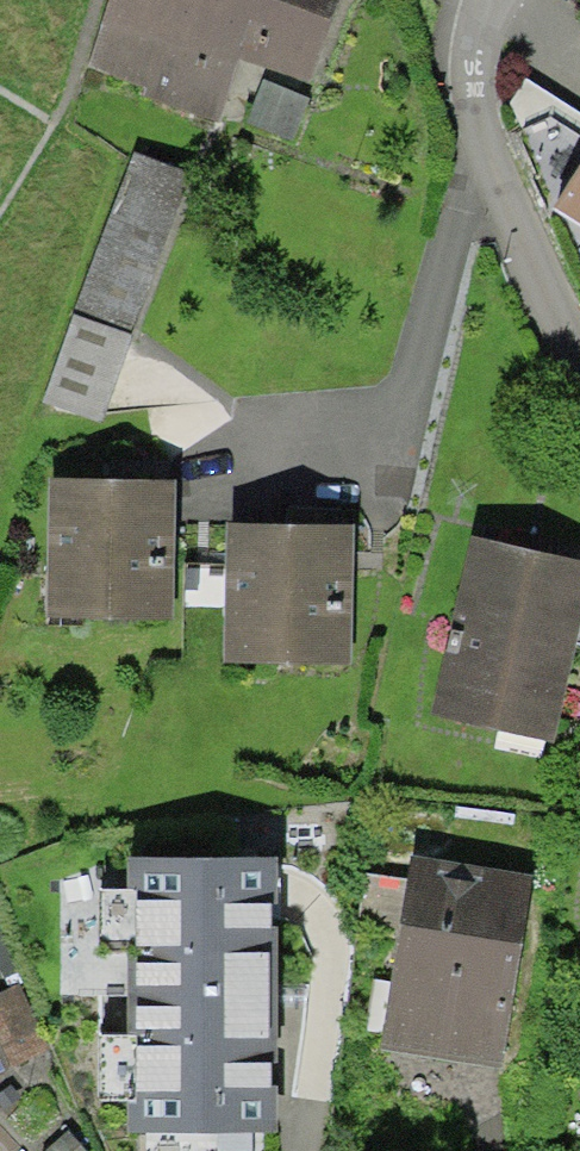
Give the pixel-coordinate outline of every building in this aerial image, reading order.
[(80,89),(225,147),(326,86),(355,0),(112,0),(80,89)] [(201,188),(135,162),(35,403),(101,430),(201,188)] [(569,215),(579,222),(579,193),(569,215)] [(178,484),(47,482),(46,626),(176,627),(178,484)] [(357,526),(224,526),(224,676),(356,677),(357,526)] [(478,549),(445,709),(560,732),(579,636),(579,570),(478,549)] [(278,859),(127,859),(127,889),(100,889),(100,941),(128,941),(128,1031),(100,1031),(100,1101),(129,1101),(129,1135),(277,1136),(278,859)] [(542,887),(417,864),(384,1050),(509,1073),(542,887)]
